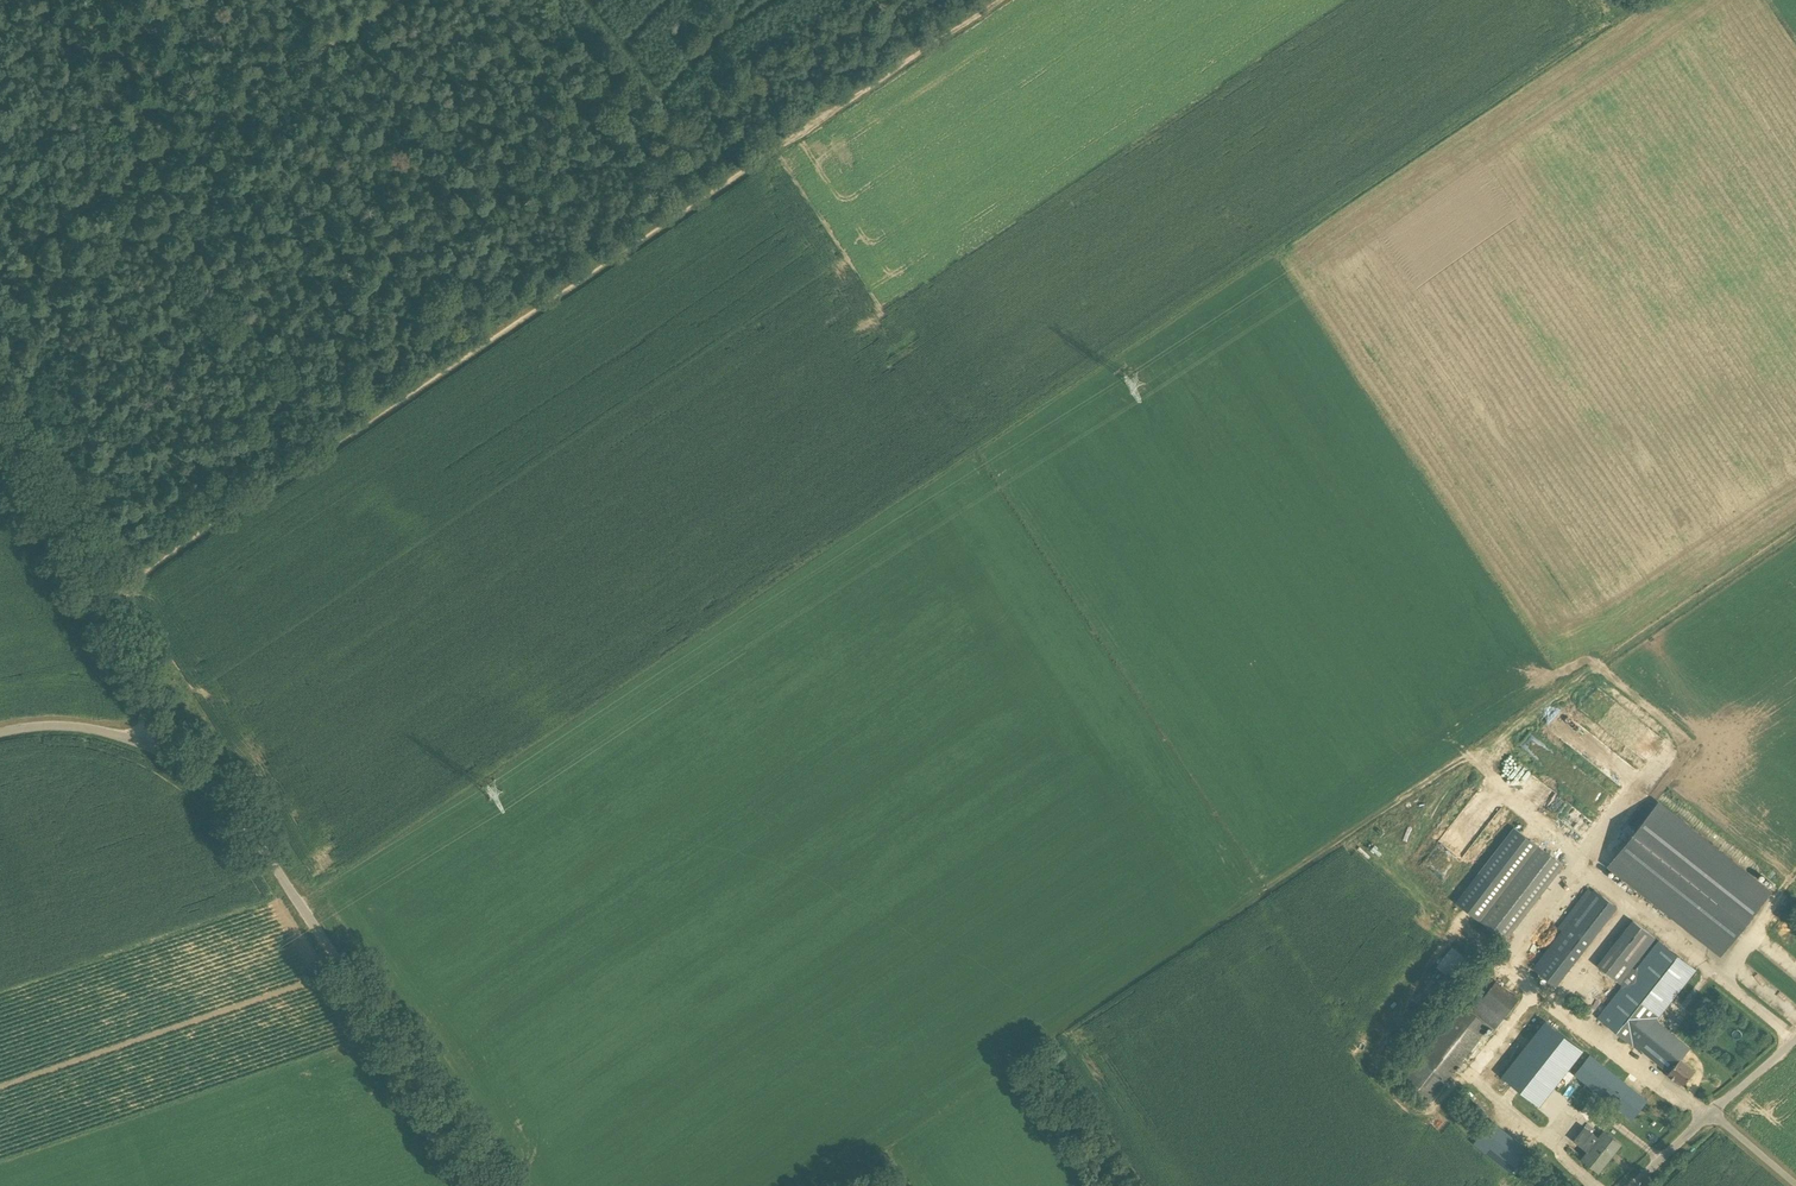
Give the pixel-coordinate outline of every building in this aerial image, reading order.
[(113,698),(80,703),(82,712),(114,707),(113,698)] [(1771,893),(1658,803),(1609,865),(1722,954),(1771,893)] [(1539,847),(1517,829),(1480,876),(1503,894),(1539,847)] [(1565,867),(1539,847),(1503,894),(1480,922),(1506,943),(1565,867)] [(1617,907),(1595,890),(1563,931),(1533,969),(1555,986),(1617,907)] [(1640,1051),(1641,1049),(1660,1025),(1656,1022),(1696,970),(1634,921),(1598,966),(1623,986),(1598,1018),(1640,1051)] [(1437,966),(1450,976),(1466,956),(1453,946),(1437,966)] [(1463,1005),(1403,1081),(1429,1102),(1489,1026),(1463,1005)] [(1546,1021),(1502,1076),(1540,1107),(1584,1051),(1546,1021)] [(1673,1035),(1660,1025),(1641,1049),(1669,1072),(1668,1074),(1676,1081),(1678,1079),(1684,1084),(1694,1071),(1680,1059),(1689,1048),(1673,1035)] [(1648,1100),(1591,1056),(1575,1076),(1632,1120),(1648,1100)] [(1530,1150),(1492,1121),(1474,1143),(1512,1173),(1530,1150)] [(1605,1132),(1583,1159),(1599,1172),(1621,1144),(1605,1132)]
